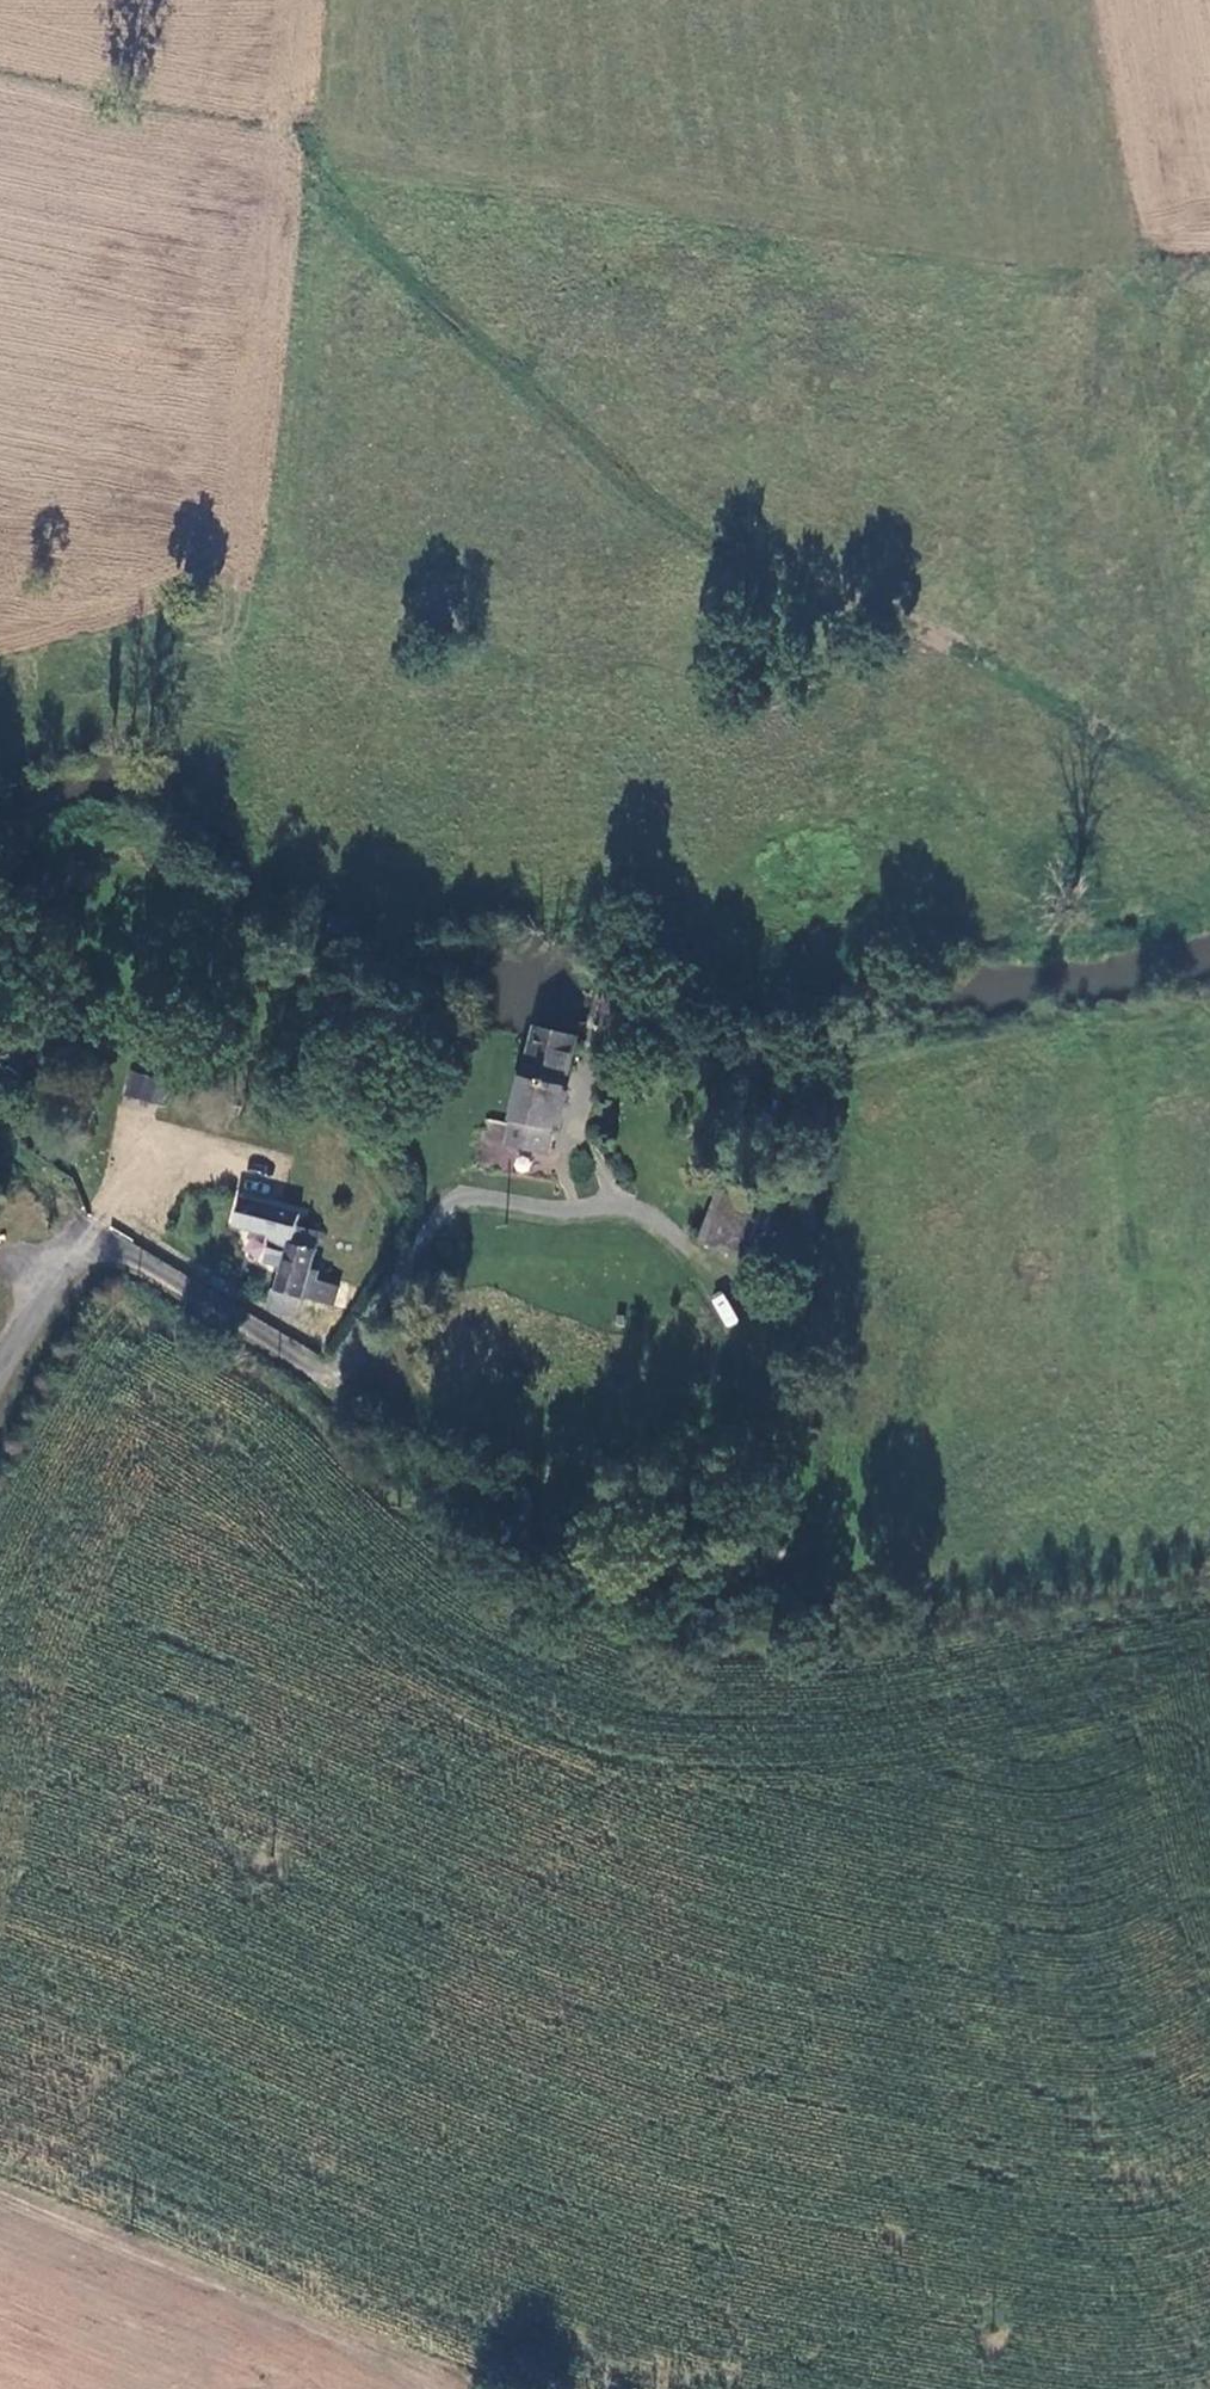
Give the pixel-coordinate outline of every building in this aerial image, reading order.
[(529,1076),(523,1075),(510,1121),(513,1122),(507,1143),(547,1155),(581,1037),(544,1026),(529,1076)] [(129,1072),(124,1096),(160,1104),(166,1080),(129,1072)] [(760,1215),(761,1210),(718,1191),(695,1243),(739,1262),(760,1215)] [(303,1298),(303,1297),(312,1270),(325,1232),(294,1222),(295,1211),(240,1197),(232,1229),(288,1243),(277,1290),(303,1298)] [(760,1215),(739,1262),(749,1266),(769,1219),(760,1215)] [(303,1297),(328,1305),(334,1288),(318,1282),(321,1273),(312,1270),(303,1297)] [(334,1288),(328,1305),(334,1307),(340,1290),(334,1288)] [(727,1328),(739,1320),(722,1292),(710,1300),(727,1328)]
